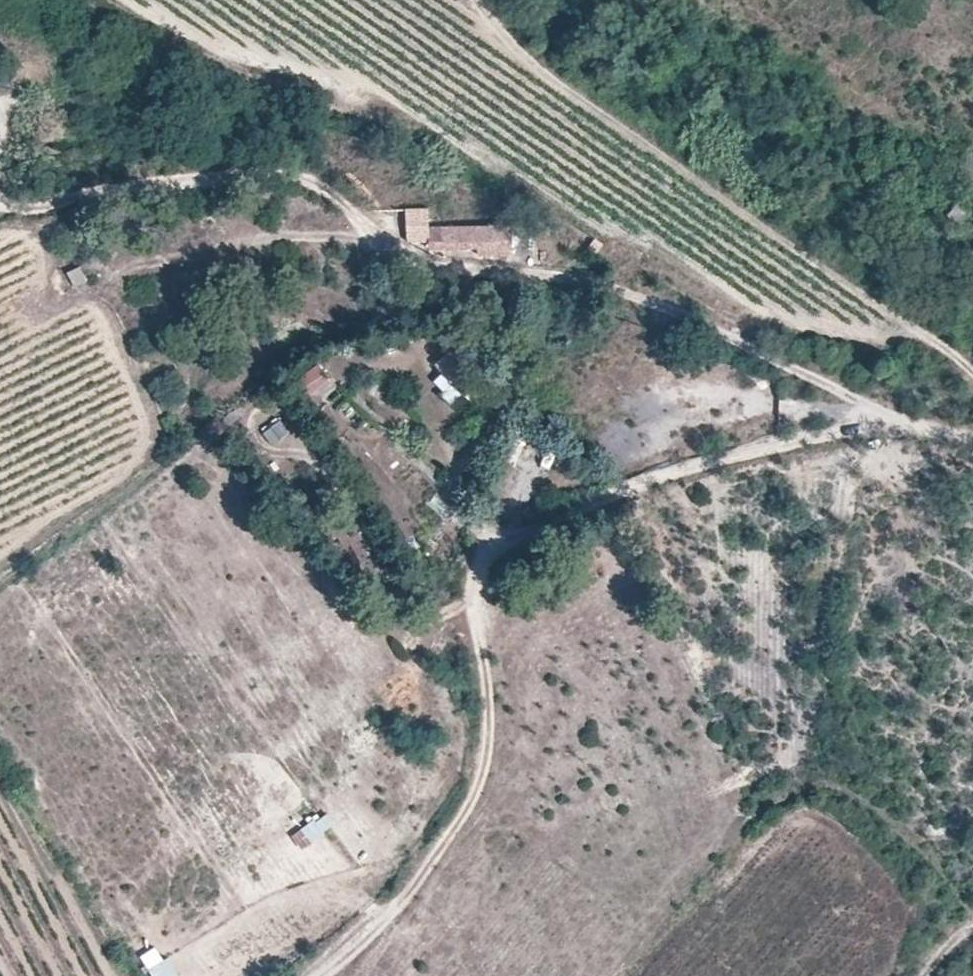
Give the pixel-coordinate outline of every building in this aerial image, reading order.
[(506,253),(507,225),(479,224),(479,228),(479,245),(479,253),(506,253)] [(479,245),(479,228),(429,228),(430,244),(479,245)] [(87,282),(80,266),(67,272),(75,288),(87,282)] [(564,353),(573,335),(563,330),(554,349),(564,353)] [(480,380),(454,350),(464,342),(455,332),(446,341),(452,349),(436,363),(464,395),(480,380)] [(489,371),(464,342),(454,350),(480,380),(489,371)] [(318,401),(337,388),(320,364),(301,378),(318,401)] [(282,421),(264,433),(272,447),(291,435),(282,421)] [(522,450),(528,435),(514,430),(508,444),(522,450)]
